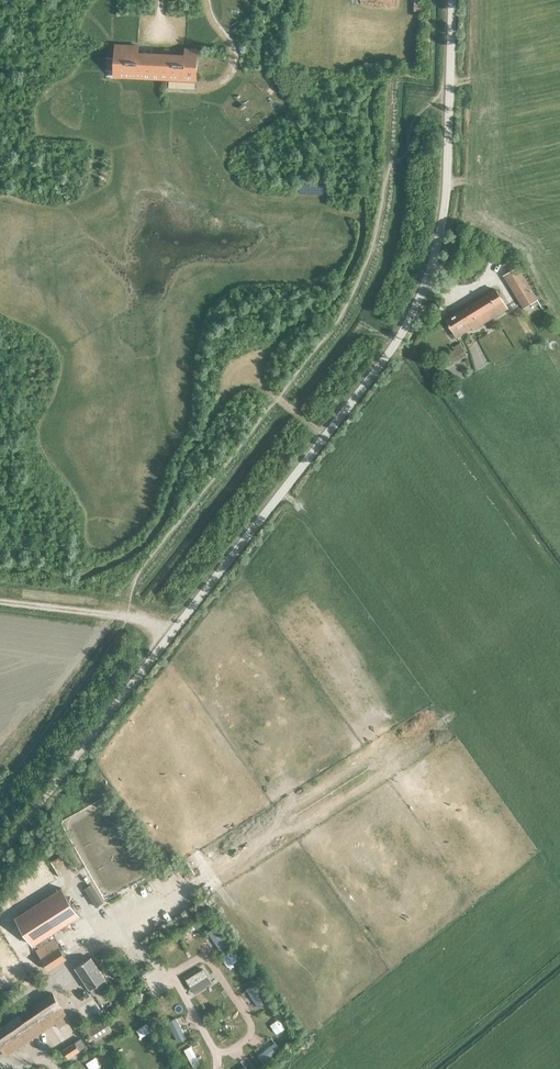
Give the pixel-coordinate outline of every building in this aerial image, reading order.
[(185,55),(138,52),(138,46),(116,45),(115,59),(125,59),(125,74),(160,75),(160,79),(196,81),(196,80),(198,49),(185,49),(185,55)] [(505,276),(525,308),(538,300),(519,268),(505,276)] [(472,330),(508,308),(497,291),(447,321),(457,337),(467,330),(464,325),(467,322),(472,330)] [(461,347),(443,359),(449,368),(467,356),(461,347)] [(33,944),(79,915),(62,888),(16,917),(33,944)] [(34,949),(47,970),(65,958),(52,938),(34,949)] [(93,996),(109,986),(91,959),(75,969),(93,996)] [(202,969),(188,978),(191,984),(206,974),(202,969)] [(212,988),(197,997),(201,1003),(215,993),(212,988)] [(66,1016),(52,993),(0,1028),(0,1047),(6,1056),(66,1016)] [(85,1029),(93,1041),(110,1030),(103,1018),(85,1029)] [(61,1049),(67,1058),(78,1051),(72,1042),(61,1049)]
